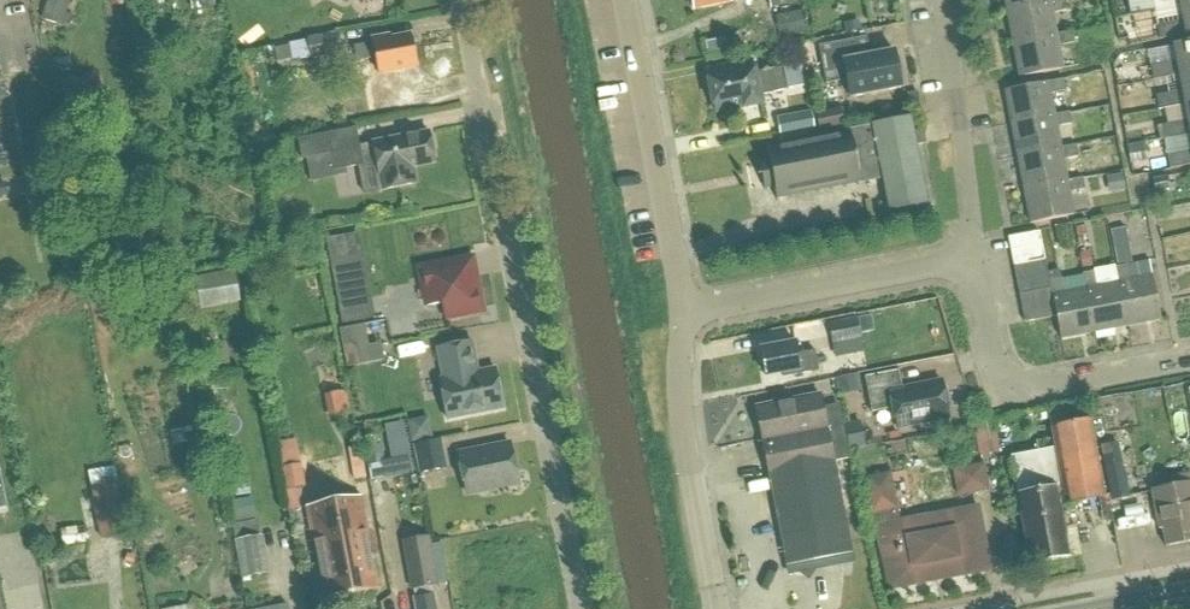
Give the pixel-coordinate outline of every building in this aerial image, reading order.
[(694,10),(730,2),(742,0),(692,0),(694,10)] [(803,3),(802,0),(767,0),(769,9),(803,3)] [(1051,3),(1050,0),(1004,0),(1007,12),(1051,4),(1051,3)] [(1057,37),(1057,36),(1053,16),(1069,13),(1066,0),(1051,3),(1051,4),(1007,12),(1013,45),(1057,37)] [(1189,5),(1189,0),(1152,0),(1155,12),(1181,7),(1180,6),(1189,5)] [(1181,7),(1184,23),(1158,28),(1160,42),(1189,36),(1189,5),(1180,6),(1181,7)] [(47,7),(43,21),(64,28),(68,13),(47,7)] [(801,11),(778,16),(783,39),(806,34),(801,11)] [(856,21),(841,24),(843,34),(858,32),(856,21)] [(311,60),(342,53),(337,32),(307,38),(311,60)] [(1057,37),(1013,45),(1020,79),(1063,70),(1059,48),(1075,45),(1073,33),(1057,36),(1057,37)] [(418,66),(412,37),(392,41),(391,37),(372,41),(373,45),(354,48),(357,61),(375,58),(378,74),(418,66)] [(858,59),(855,41),(818,48),(826,86),(847,82),(850,99),(901,90),(894,52),(858,59)] [(1189,75),(1189,43),(1174,46),(1177,63),(1150,68),(1153,82),(1179,77),(1189,75)] [(755,75),(752,64),(708,74),(716,110),(743,105),(744,109),(761,105),(759,97),(802,88),(797,65),(755,75)] [(1189,105),(1189,75),(1179,77),(1182,92),(1156,97),(1159,112),(1185,107),(1185,106),(1189,105)] [(1055,118),(1055,117),(1051,96),(1067,93),(1064,81),(1005,92),(1011,126),(1055,118)] [(1185,106),(1185,107),(1188,122),(1162,127),(1164,141),(1189,136),(1189,105),(1185,106)] [(780,135),(813,129),(810,112),(777,119),(780,135)] [(1061,151),(1061,150),(1057,129),(1073,126),(1071,114),(1055,117),(1055,118),(1011,126),(1018,159),(1061,151)] [(912,134),(909,120),(874,127),(874,128),(850,133),(849,130),(765,147),(768,162),(761,163),(761,161),(758,161),(764,192),(766,191),(766,189),(773,188),(776,203),(860,187),(859,184),(883,180),(890,212),(926,206),(914,148),(925,146),(922,132),(912,134)] [(309,176),(346,169),(363,166),(356,128),(302,139),(309,176)] [(382,191),(417,184),(414,168),(435,164),(429,133),(373,144),(382,191)] [(1067,183),(1063,162),(1079,159),(1077,147),(1061,150),(1061,151),(1018,159),(1024,192),(1067,183)] [(1167,156),(1170,171),(1189,167),(1189,152),(1167,156)] [(1121,175),(1105,178),(1107,194),(1124,191),(1121,175)] [(1067,183),(1024,192),(1031,226),(1074,217),(1069,195),(1085,192),(1083,180),(1067,183)] [(1011,253),(1042,247),(1039,232),(1008,238),(1011,253)] [(1013,267),(1045,261),(1042,247),(1011,253),(1013,267)] [(484,313),(477,277),(473,258),(452,262),(418,269),(426,307),(442,304),(445,320),(484,313)] [(1016,281),(1047,275),(1045,261),(1013,267),(1016,281)] [(1119,284),(1127,327),(1161,320),(1152,277),(1130,281),(1127,266),(1115,268),(1118,284),(1119,284)] [(1086,290),(1085,290),(1064,294),(1059,270),(1047,273),(1049,281),(1052,297),(1060,340),(1094,333),(1086,290)] [(1119,284),(1118,284),(1097,288),(1094,272),(1082,275),(1085,290),(1086,290),(1094,333),(1127,327),(1119,284)] [(236,273),(198,279),(203,310),(242,303),(236,273)] [(1019,295),(1050,289),(1047,275),(1016,281),(1019,295)] [(1022,309),(1053,303),(1050,289),(1019,295),(1022,309)] [(362,292),(337,296),(338,302),(342,325),(368,320),(362,292)] [(1053,303),(1022,309),(1024,323),(1056,317),(1053,303)] [(832,345),(841,343),(862,339),(858,319),(828,325),(832,345)] [(336,327),(341,364),(380,359),(378,341),(366,343),(363,323),(336,327)] [(478,373),(472,343),(437,349),(443,379),(439,380),(447,421),(503,410),(495,369),(478,373)] [(798,356),(796,345),(761,351),(765,377),(782,374),(783,379),(818,372),(814,353),(798,356)] [(902,390),(898,371),(864,377),(871,414),(893,409),(897,428),(948,418),(941,383),(902,390)] [(837,393),(859,388),(854,372),(833,377),(837,393)] [(347,391),(326,394),(330,418),(351,414),(347,391)] [(827,430),(820,397),(755,410),(786,566),(851,553),(834,463),(842,461),(835,428),(827,430)] [(1051,429),(1055,449),(1063,488),(1066,505),(1104,497),(1089,422),(1051,429)] [(972,429),(975,453),(996,450),(993,426),(972,429)] [(298,439),(280,442),(284,466),(302,463),(298,439)] [(419,474),(448,468),(442,439),(413,445),(419,474)] [(384,443),(366,446),(369,465),(387,462),(384,443)] [(467,494),(517,484),(510,445),(459,455),(467,494)] [(359,447),(348,449),(354,482),(366,479),(359,447)] [(1056,489),(1063,488),(1055,449),(1040,452),(1011,458),(1018,497),(1017,497),(1023,530),(1026,529),(1030,552),(1029,552),(1031,565),(1068,558),(1060,513),(1061,513),(1056,489)] [(302,463),(284,466),(288,489),(306,487),(302,463)] [(1105,468),(1112,502),(1129,498),(1122,464),(1105,468)] [(959,497),(987,492),(982,466),(954,471),(959,497)] [(900,526),(890,476),(864,481),(873,532),(879,531),(890,589),(988,570),(977,511),(900,526)] [(1182,544),(1189,542),(1189,479),(1189,476),(1166,480),(1168,490),(1172,489),(1182,544)] [(101,540),(127,535),(118,483),(92,488),(101,540)] [(1166,547),(1182,544),(1172,489),(1168,490),(1152,493),(1159,529),(1163,528),(1166,547)] [(360,603),(362,595),(380,589),(362,496),(305,507),(323,599),(341,598),(347,605),(360,603)] [(410,591),(438,586),(429,536),(401,541),(410,591)] [(241,579),(265,575),(259,537),(235,541),(241,579)] [(434,595),(414,599),(416,608),(437,608),(434,595)]
